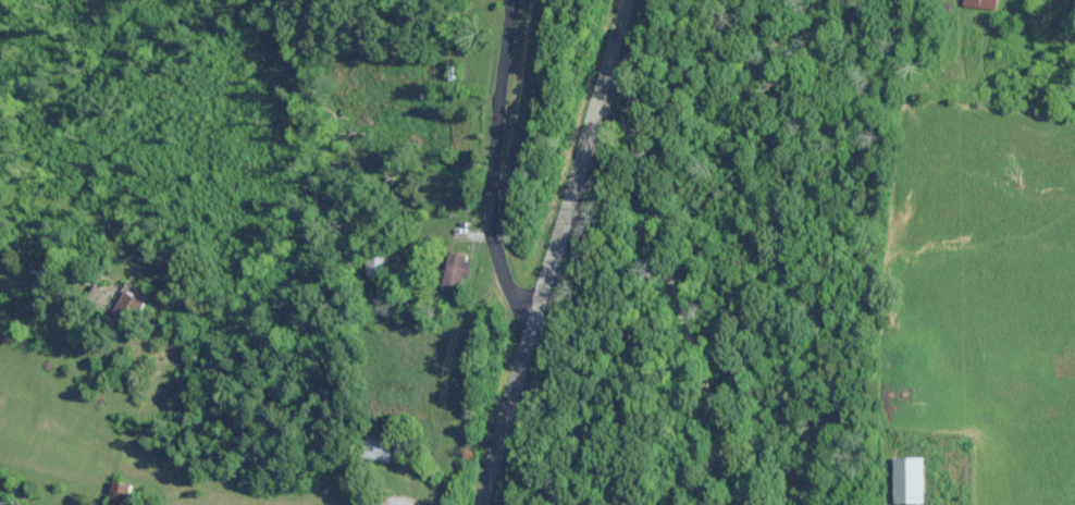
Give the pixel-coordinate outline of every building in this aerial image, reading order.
[(966,5),(1000,9),(1001,0),(966,0),(966,5)] [(388,275),(388,243),(365,243),(365,275),(388,275)] [(448,273),(470,279),(477,256),(454,250),(448,273)] [(134,290),(128,301),(144,311),(158,288),(134,274),(127,286),(134,290)] [(129,480),(109,480),(109,504),(129,504),(129,480)]
